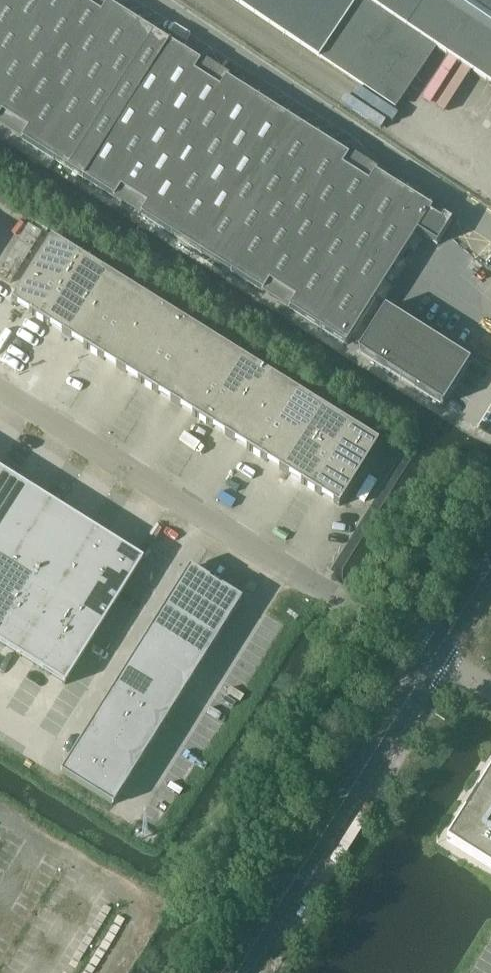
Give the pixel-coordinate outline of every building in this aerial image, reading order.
[(429,213),(432,208),(423,203),(102,0),(0,0),(0,125),(347,344),(418,231),(438,244),(444,234),(452,221),(445,216),(442,220),(429,213)] [(394,107),(435,46),(490,84),(490,0),(232,0),(394,107)] [(39,320),(79,255),(52,238),(12,302),(30,313),(30,314),(39,320)] [(67,336),(107,272),(79,255),(39,320),(50,326),(67,336)] [(94,354),(134,289),(107,272),(67,336),(84,347),(84,348),(94,354)] [(121,370),(161,306),(134,289),(94,354),(104,360),(105,360),(121,370)] [(148,388),(189,323),(161,306),(121,370),(139,381),(138,381),(148,388)] [(401,378),(428,335),(386,308),(359,351),(401,378)] [(176,404),(216,340),(189,323),(148,388),(159,394),(159,393),(176,404)] [(444,404),(471,362),(428,335),(401,378),(444,404)] [(203,422),(243,357),(216,340),(176,404),(193,415),(203,422)] [(231,438),(270,374),(243,357),(203,422),(213,428),(213,427),(231,438)] [(258,456),(298,391),(270,374),(231,438),(247,448),(247,449),(258,456)] [(285,472),(325,408),(298,391),(258,456),(267,462),(268,461),(285,472)] [(312,490),(352,425),(325,408),(285,472),(302,482),(301,483),(312,490)] [(352,425),(312,490),(322,496),(322,495),(340,506),(380,442),(352,425)] [(0,469),(0,520),(27,477),(4,463),(0,469)] [(0,520),(0,552),(8,557),(50,491),(27,477),(0,520)] [(72,505),(50,491),(8,557),(31,571),(72,505)] [(72,505),(31,571),(54,586),(95,519),(72,505)] [(95,519),(54,586),(77,600),(118,534),(95,519)] [(118,534),(77,600),(100,615),(142,549),(118,534)] [(8,557),(0,552),(0,571),(8,557)] [(0,571),(0,621),(31,571),(8,557),(0,571)] [(216,584),(191,568),(177,589),(202,605),(216,584)] [(0,621),(0,633),(17,644),(54,586),(31,571),(0,621)] [(242,600),(216,584),(202,605),(228,621),(241,600),(242,600)] [(54,586),(17,644),(40,658),(77,600),(54,586)] [(177,589),(165,610),(190,625),(202,605),(177,589)] [(77,600),(40,658),(64,673),(100,615),(77,600)] [(215,641),(228,621),(202,605),(190,625),(215,641)] [(165,610),(152,630),(177,646),(190,625),(165,610)] [(203,662),(215,641),(190,625),(177,646),(203,662)] [(152,630),(139,650),(164,666),(177,646),(152,630)] [(190,682),(203,662),(177,646),(164,666),(190,682)] [(139,650),(126,671),(152,686),(164,666),(139,650)] [(177,702),(190,682),(164,666),(152,686),(177,702)] [(126,671),(114,691),(139,707),(152,686),(126,671)] [(164,723),(177,702),(152,686),(139,707),(164,723)] [(114,691),(101,711),(126,727),(139,707),(114,691)] [(152,743),(164,723),(139,707),(126,727),(152,743)] [(101,711),(88,732),(113,748),(126,727),(101,711)] [(139,763),(152,743),(126,727),(113,748),(139,763)] [(88,732),(75,752),(101,768),(113,748),(88,732)] [(126,784),(139,763),(113,748),(101,768),(126,784)] [(62,773),(88,789),(101,768),(75,752),(62,773)] [(88,789),(113,805),(126,784),(101,768),(88,789)] [(449,839),(449,840),(449,841),(490,867),(490,772),(449,839)]
